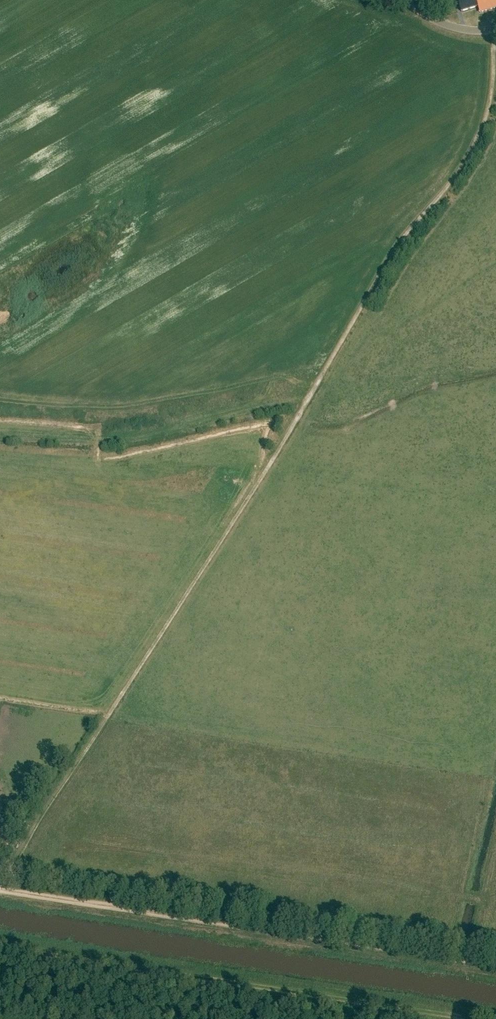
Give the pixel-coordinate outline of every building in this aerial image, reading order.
[(495,19),(495,0),(457,0),(461,12),(477,7),(482,23),(495,19)] [(11,825),(11,814),(0,814),(0,825),(11,825)]
